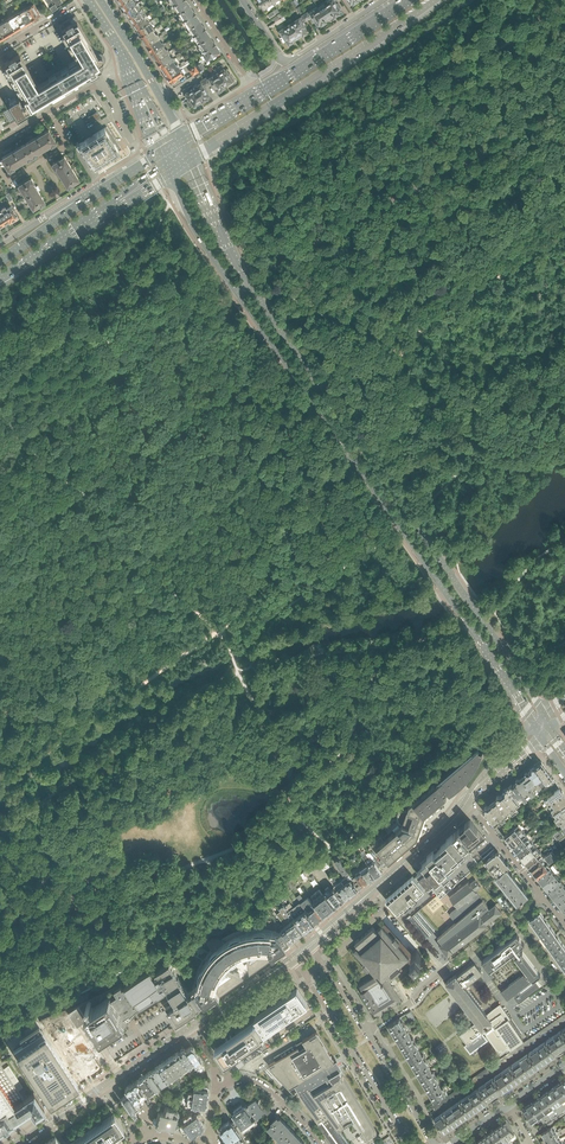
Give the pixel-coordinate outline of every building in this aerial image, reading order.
[(48,4),(47,5),(48,5),(50,9),(52,9),(57,5),(60,3),(60,2),(59,3),(58,1),(60,0),(46,0),(48,4)] [(137,3),(136,0),(128,0),(128,1),(126,2),(124,2),(120,5),(120,6),(122,8),(123,8),(124,10),(125,11),(129,8),(130,9),(132,7),(133,6),(137,3)] [(189,5),(186,0),(169,0),(172,4),(171,5),(171,6),(173,6),(177,13),(189,5)] [(278,0),(258,0),(261,5),(263,8),(264,9),(264,8),(265,10),(266,9),(265,8),(273,3),(274,4),(275,3),(274,2),(278,0)] [(336,2),(335,0),(327,0),(324,2),(329,9),(330,9),(334,15),(335,16),(340,13),(339,11),(341,10),(339,7),(340,6),(338,2),(336,3),(336,2)] [(334,15),(330,9),(329,9),(324,2),(317,7),(326,20),(334,15)] [(41,15),(38,10),(33,3),(30,5),(38,17),(41,15)] [(136,11),(141,8),(147,4),(146,3),(142,5),(140,7),(137,3),(133,6),(132,7),(130,9),(129,8),(125,11),(124,12),(126,15),(127,15),(129,17),(133,14),(134,14),(136,13),(136,11)] [(38,17),(30,5),(19,12),(26,24),(38,17)] [(187,28),(199,20),(196,14),(194,10),(193,11),(189,5),(177,13),(182,20),(181,21),(181,22),(183,21),(187,28)] [(326,20),(317,7),(308,13),(307,12),(304,14),(308,19),(311,17),(310,16),(312,15),(314,18),(313,19),(315,23),(316,21),(319,25),(326,20)] [(141,18),(145,15),(141,8),(136,11),(136,13),(134,14),(133,14),(129,17),(128,17),(129,17),(128,18),(130,21),(131,21),(133,23),(132,23),(133,24),(137,21),(138,21),(140,20),(141,18)] [(26,24),(19,12),(7,19),(15,31),(22,27),(26,24)] [(305,21),(308,19),(304,14),(301,16),(301,17),(293,22),(301,34),(302,35),(302,34),(303,35),(303,36),(307,33),(306,31),(305,30),(307,29),(303,22),(305,21)] [(145,24),(149,21),(145,15),(141,18),(140,20),(138,21),(137,21),(133,24),(132,25),(134,27),(136,27),(137,29),(140,27),(142,27),(144,25),(145,24)] [(8,61),(4,63),(5,65),(6,66),(25,98),(23,99),(25,102),(22,104),(19,98),(9,104),(8,105),(13,113),(14,113),(17,118),(18,118),(34,108),(35,108),(34,107),(37,105),(38,107),(38,106),(38,107),(39,106),(83,80),(82,79),(84,78),(87,76),(87,77),(87,76),(88,74),(89,75),(90,74),(90,75),(91,75),(91,74),(92,74),(93,74),(92,73),(94,72),(95,72),(96,71),(97,71),(97,70),(98,69),(99,69),(100,68),(100,67),(100,66),(102,65),(102,64),(103,64),(104,63),(105,61),(105,59),(105,58),(104,56),(103,55),(102,54),(101,54),(99,53),(98,54),(96,54),(78,23),(73,17),(69,19),(62,23),(63,23),(59,25),(61,30),(62,31),(62,32),(79,60),(68,67),(69,69),(50,80),(49,78),(37,85),(21,57),(20,56),(19,54),(15,57),(15,56),(12,58),(10,59),(8,60),(8,61)] [(7,19),(0,23),(0,31),(4,37),(15,31),(7,19)] [(209,35),(206,30),(206,29),(204,26),(203,26),(199,20),(187,28),(192,35),(191,36),(191,37),(192,36),(197,43),(209,35)] [(153,30),(154,29),(152,26),(152,25),(149,21),(145,24),(144,25),(142,27),(140,27),(137,29),(137,30),(137,31),(138,34),(140,33),(141,35),(140,36),(140,37),(145,34),(146,34),(153,30)] [(301,34),(293,22),(287,26),(295,39),(296,40),(297,40),(298,40),(300,39),(300,38),(300,37),(299,36),(301,34)] [(295,39),(287,26),(280,31),(280,32),(279,33),(282,37),(280,38),(284,42),(286,40),(290,44),(293,42),(293,41),(292,41),(293,40),(295,39)] [(154,40),(158,37),(159,36),(157,32),(155,33),(153,30),(146,34),(145,34),(140,37),(142,40),(143,40),(144,41),(145,42),(145,43),(145,44),(146,46),(154,41),(154,40)] [(218,52),(219,51),(215,45),(216,44),(214,41),(213,41),(209,35),(197,43),(202,50),(201,51),(202,52),(203,52),(204,54),(203,55),(205,59),(204,60),(205,60),(208,58),(209,58),(211,57),(211,56),(214,54),(215,54),(217,53),(218,52)] [(163,45),(164,44),(162,41),(161,41),(158,37),(154,40),(154,41),(146,46),(148,49),(149,49),(150,49),(151,50),(150,51),(150,52),(156,48),(157,48),(163,45)] [(168,52),(169,51),(166,47),(165,48),(163,45),(157,48),(156,48),(150,52),(152,55),(153,55),(154,56),(155,57),(155,58),(155,59),(156,61),(164,55),(164,54),(168,52)] [(177,57),(185,52),(184,49),(178,52),(179,53),(176,55),(177,57)] [(173,60),(174,59),(172,56),(171,57),(168,52),(164,54),(164,55),(156,61),(158,64),(159,64),(160,64),(161,66),(160,66),(160,67),(166,63),(167,63),(173,60)] [(172,71),(179,66),(176,63),(175,63),(173,60),(167,63),(166,63),(160,67),(162,70),(163,70),(164,71),(165,72),(165,73),(165,74),(166,76),(172,72),(172,71)] [(234,79),(231,75),(230,73),(229,74),(226,70),(224,70),(223,69),(224,69),(221,65),(217,68),(215,64),(211,67),(214,71),(215,72),(216,74),(224,86),(234,79)] [(176,79),(184,74),(184,73),(185,72),(183,68),(181,70),(179,66),(172,71),(172,72),(166,76),(167,76),(168,77),(168,78),(170,83),(171,82),(172,82),(176,80),(176,79)] [(225,87),(224,86),(216,74),(208,79),(207,77),(204,79),(207,85),(210,83),(211,82),(213,84),(211,85),(213,88),(214,87),(217,91),(219,89),(220,90),(225,87)] [(208,91),(206,88),(204,89),(203,87),(204,86),(204,87),(207,85),(204,79),(201,81),(201,82),(193,88),(200,99),(202,102),(207,99),(206,97),(208,95),(206,92),(208,91)] [(200,99),(193,88),(191,85),(189,86),(183,90),(185,93),(186,93),(186,94),(187,95),(186,95),(185,95),(189,100),(187,101),(190,108),(191,107),(199,102),(198,101),(200,99)] [(14,119),(8,109),(3,112),(4,114),(4,115),(5,117),(6,117),(10,123),(15,120),(14,119)] [(101,119),(99,117),(100,116),(97,112),(88,117),(91,122),(92,121),(94,124),(101,119)] [(121,149),(118,144),(107,126),(79,144),(78,141),(75,143),(77,145),(75,146),(90,169),(103,161),(102,159),(104,158),(108,156),(109,157),(121,149)] [(55,141),(48,130),(25,144),(32,155),(33,155),(33,156),(37,153),(36,152),(44,148),(50,144),(51,145),(55,143),(54,142),(55,141)] [(23,161),(27,158),(27,159),(31,157),(31,156),(32,155),(25,144),(1,158),(8,169),(9,169),(10,170),(14,167),(13,166),(18,164),(23,161)] [(70,166),(64,155),(52,163),(53,164),(52,164),(54,168),(55,168),(58,172),(61,177),(67,186),(68,186),(69,186),(72,184),(72,183),(78,179),(72,168),(74,167),(72,165),(70,166)] [(44,201),(35,186),(32,182),(33,181),(31,178),(30,178),(29,177),(18,184),(33,208),(39,203),(40,204),(44,202),(43,201),(44,201)] [(18,217),(15,213),(13,210),(15,209),(13,207),(12,208),(10,206),(6,208),(5,206),(1,208),(10,222),(13,220),(15,220),(17,219),(17,218),(18,217),(17,217),(18,217)] [(1,208),(0,209),(0,211),(0,212),(0,228),(10,222),(1,208)] [(542,669),(538,663),(534,667),(538,672),(542,669)] [(466,778),(471,773),(472,772),(475,766),(478,761),(481,756),(483,750),(480,749),(478,747),(473,752),(472,750),(467,755),(461,760),(455,765),(450,770),(444,775),(439,779),(440,781),(446,787),(450,792),(453,790),(455,788),(457,787),(461,783),(462,783),(466,778)] [(560,788),(541,761),(539,761),(535,764),(534,766),(535,768),(545,781),(553,792),(560,788)] [(545,781),(535,768),(534,766),(530,769),(531,771),(528,772),(539,786),(540,788),(543,786),(542,784),(545,781)] [(539,786),(528,772),(526,772),(525,773),(524,776),(522,778),(534,793),(537,791),(536,789),(539,786)] [(534,793),(522,778),(519,779),(517,779),(515,780),(516,781),(515,783),(526,796),(529,794),(531,796),(534,793)] [(444,789),(446,787),(439,779),(409,805),(408,809),(407,809),(406,809),(404,809),(402,810),(400,811),(399,812),(398,814),(397,816),(397,817),(398,821),(400,824),(402,825),(402,826),(384,842),(380,837),(371,846),(385,862),(387,860),(389,862),(400,853),(400,852),(407,847),(407,846),(414,841),(414,840),(418,837),(418,836),(421,828),(421,829),(421,828),(424,820),(424,819),(425,815),(432,809),(433,809),(439,803),(440,803),(439,803),(447,797),(444,794),(446,792),(444,789)] [(526,796),(515,783),(513,785),(512,784),(508,787),(519,802),(523,799),(524,801),(527,798),(526,796)] [(519,802),(508,787),(505,790),(505,792),(503,794),(515,810),(519,807),(517,806),(520,804),(519,802)] [(548,806),(564,795),(560,788),(553,792),(547,797),(543,800),(540,801),(538,803),(539,804),(544,800),(548,806)] [(515,810),(503,794),(501,795),(499,795),(496,797),(496,799),(497,800),(496,800),(507,814),(512,810),(513,812),(515,810)] [(564,804),(564,795),(548,806),(551,810),(546,813),(548,816),(564,804)] [(507,814),(496,800),(491,805),(503,820),(506,818),(504,816),(507,814)] [(548,816),(550,820),(549,821),(551,824),(558,819),(560,823),(562,822),(564,825),(564,804),(548,816)] [(503,820),(491,805),(488,806),(486,806),(484,807),(484,808),(484,810),(495,824),(496,825),(503,820)] [(486,839),(470,819),(465,824),(466,826),(467,826),(465,828),(463,829),(463,830),(461,831),(460,831),(461,830),(460,830),(459,829),(454,834),(455,835),(469,852),(486,839)] [(508,840),(521,830),(517,825),(504,835),(508,840)] [(564,825),(560,828),(559,828),(551,834),(552,836),(554,835),(557,840),(564,834),(564,825)] [(512,845),(526,835),(521,830),(508,840),(512,845)] [(449,869),(469,852),(455,835),(453,836),(453,835),(446,840),(447,841),(441,847),(441,848),(435,853),(433,851),(427,857),(429,859),(428,859),(429,860),(427,863),(425,861),(422,864),(424,866),(417,872),(419,874),(429,885),(435,880),(437,882),(446,874),(447,875),(451,872),(449,869)] [(516,850),(529,840),(526,835),(512,845),(516,850)] [(520,855),(533,845),(529,840),(516,850),(520,855)] [(558,849),(562,846),(558,840),(554,843),(558,849)] [(524,860),(538,850),(533,845),(520,855),(524,860)] [(528,865),(542,855),(538,850),(524,860),(528,865)] [(544,862),(543,861),(545,859),(546,861),(554,854),(552,851),(543,858),(541,855),(542,855),(528,865),(533,871),(544,862)] [(505,860),(498,852),(497,852),(486,862),(490,866),(496,862),(499,865),(505,861),(505,860)] [(374,861),(372,862),(366,853),(363,855),(361,856),(366,862),(366,863),(367,864),(367,863),(376,877),(382,872),(380,870),(374,861)] [(550,866),(548,864),(557,857),(554,854),(546,861),(547,862),(545,863),(544,862),(533,871),(537,877),(550,866)] [(352,879),(340,860),(338,860),(338,859),(334,860),(343,874),(345,873),(346,875),(347,874),(348,875),(342,880),(351,894),(358,890),(359,889),(352,879)] [(324,869),(330,865),(327,860),(320,863),(324,869)] [(497,876),(507,869),(510,866),(508,862),(507,862),(506,862),(505,861),(499,865),(496,862),(490,866),(497,876)] [(367,863),(367,864),(365,865),(366,866),(360,870),(360,871),(368,883),(373,879),(376,877),(367,863)] [(559,880),(554,874),(555,873),(554,871),(556,869),(553,865),(550,867),(550,866),(537,877),(538,877),(548,889),(560,880),(559,879),(559,880)] [(513,876),(512,874),(511,874),(507,869),(497,876),(495,878),(506,891),(517,882),(513,876)] [(368,883),(360,871),(356,874),(357,876),(352,879),(359,889),(368,883)] [(398,911),(429,885),(419,874),(415,877),(413,875),(386,899),(391,905),(392,904),(393,905),(392,906),(397,912),(398,911),(398,912),(399,911),(398,911)] [(351,894),(342,880),(341,878),(339,879),(340,880),(338,882),(334,885),(334,887),(344,900),(351,894)] [(487,923),(501,912),(498,907),(500,905),(499,904),(498,902),(490,908),(488,906),(483,899),(477,904),(473,898),(474,898),(472,896),(476,892),(477,892),(476,890),(481,886),(475,880),(470,883),(469,881),(468,882),(469,882),(464,885),(463,886),(464,886),(459,889),(455,893),(454,892),(454,893),(450,896),(449,896),(464,915),(438,938),(441,942),(442,943),(440,945),(440,946),(440,945),(445,951),(445,952),(448,955),(488,924),(487,923)] [(564,887),(560,881),(560,880),(548,889),(558,902),(564,896),(564,887)] [(528,896),(524,890),(523,890),(524,889),(523,887),(522,888),(517,882),(506,891),(517,904),(522,901),(528,896)] [(329,887),(325,890),(326,891),(337,905),(344,900),(334,887),(330,889),(329,887)] [(323,916),(332,909),(337,905),(326,891),(323,893),(320,889),(312,895),(315,900),(312,902),(315,905),(315,906),(323,916)] [(323,916),(315,906),(315,905),(312,902),(308,897),(300,903),(301,903),(307,911),(315,923),(315,922),(323,916)] [(315,923),(307,911),(301,903),(295,907),(292,903),(286,907),(281,899),(277,903),(282,910),(286,915),(290,912),(304,930),(309,926),(310,926),(315,923)] [(507,907),(502,901),(499,904),(500,905),(504,910),(507,907)] [(304,930),(290,912),(286,915),(282,910),(276,914),(285,925),(284,926),(282,924),(282,925),(281,925),(279,926),(291,942),(292,941),(294,940),(295,938),(300,934),(304,931),(304,930)] [(551,927),(545,919),(540,911),(529,918),(541,934),(551,927)] [(239,973),(233,970),(225,965),(227,964),(228,962),(230,960),(233,957),(235,956),(240,953),(241,952),(244,951),(246,950),(249,965),(249,967),(250,968),(251,968),(253,969),(254,969),(255,968),(274,955),(280,951),(282,950),(284,949),(285,948),(286,946),(287,945),(291,942),(279,926),(276,922),(275,922),(273,921),(271,920),(269,920),(267,921),(266,921),(264,922),(262,924),(261,925),(260,927),(260,930),(258,930),(252,931),(247,932),(246,931),(245,931),(244,931),(243,932),(243,933),(241,934),(239,934),(236,936),(234,936),(229,939),(226,941),(222,940),(222,939),(221,939),(219,939),(218,938),(217,938),(216,938),(215,938),(214,938),(213,938),(212,938),(211,939),(210,939),(209,940),(208,940),(208,941),(208,942),(208,943),(208,945),(208,946),(209,947),(210,948),(211,949),(212,950),(214,951),(211,955),(210,957),(209,956),(208,957),(207,957),(207,958),(207,959),(207,960),(205,964),(202,969),(201,972),(199,977),(198,984),(197,987),(192,990),(189,993),(186,989),(170,963),(155,973),(158,977),(156,979),(165,992),(167,990),(175,1001),(166,1008),(168,1011),(169,1010),(177,1022),(202,1005),(207,1002),(207,1000),(212,997),(213,998),(221,993),(220,993),(239,980),(240,979),(240,977),(241,977),(241,975),(240,974),(239,973)] [(376,1015),(401,1000),(387,978),(391,974),(393,976),(401,969),(399,967),(409,958),(397,945),(399,943),(395,938),(393,940),(382,926),(376,931),(373,927),(369,930),(369,931),(367,932),(365,934),(364,935),(363,936),(363,935),(361,937),(362,937),(359,939),(355,942),(358,946),(353,951),(365,964),(363,966),(367,971),(369,969),(375,976),(360,986),(363,991),(361,992),(372,1009),(376,1015)] [(562,943),(557,935),(551,927),(541,934),(552,950),(562,943)] [(539,987),(535,981),(535,982),(533,980),(540,974),(522,951),(523,951),(522,951),(519,947),(524,944),(517,934),(516,934),(517,934),(499,948),(482,961),(489,970),(490,970),(513,952),(516,956),(515,956),(515,957),(528,973),(525,976),(523,974),(501,991),(507,999),(514,994),(516,996),(515,997),(519,1003),(539,987)] [(562,943),(552,950),(563,966),(564,965),(564,947),(562,943)] [(422,955),(417,949),(411,954),(416,960),(422,955)] [(482,1033),(484,1031),(500,1054),(506,1050),(507,1051),(523,1040),(508,1019),(509,1018),(500,1004),(487,1014),(465,986),(482,973),(475,963),(457,976),(456,974),(446,982),(451,987),(451,988),(477,1022),(460,1035),(467,1044),(465,1046),(470,1052),(487,1040),(482,1033)] [(136,1010),(165,992),(156,979),(151,971),(123,989),(121,987),(114,991),(117,996),(112,999),(110,997),(93,1008),(91,1005),(92,1004),(91,1003),(90,1002),(89,1002),(88,1003),(87,1003),(87,1004),(87,1005),(88,1006),(89,1007),(91,1010),(86,1013),(102,1037),(123,1024),(125,1027),(129,1024),(128,1023),(130,1021),(132,1018),(135,1015),(137,1012),(136,1010)] [(265,1033),(307,1003),(297,989),(277,1002),(272,1006),(255,1018),(256,1020),(265,1033)] [(88,1020),(83,1012),(80,1007),(69,1014),(77,1027),(88,1020)] [(414,1016),(411,1010),(406,1013),(410,1019),(414,1016)] [(393,1033),(406,1025),(401,1017),(388,1025),(393,1033)] [(228,1061),(266,1035),(265,1033),(256,1020),(216,1048),(215,1048),(218,1053),(219,1053),(225,1063),(228,1061)] [(415,1043),(410,1035),(405,1026),(406,1025),(393,1033),(404,1050),(415,1043)] [(78,1085),(44,1033),(42,1031),(39,1026),(19,1039),(22,1044),(13,1050),(15,1052),(50,1105),(60,1098),(79,1086),(78,1085)] [(562,1030),(563,1031),(562,1031),(562,1032),(561,1031),(553,1036),(563,1049),(564,1047),(564,1028),(562,1030)] [(343,1074),(341,1075),(342,1074),(340,1069),(336,1072),(331,1063),(335,1061),(317,1031),(307,1037),(303,1039),(306,1045),(299,1049),(298,1047),(299,1047),(298,1047),(294,1049),(293,1046),(289,1048),(274,1057),(276,1060),(268,1065),(294,1093),(295,1092),(292,1090),(295,1085),(300,1092),(298,1094),(321,1126),(322,1126),(325,1129),(324,1130),(334,1143),(350,1143),(339,1128),(352,1121),(353,1122),(357,1120),(367,1137),(377,1131),(343,1074)] [(563,1049),(553,1036),(546,1041),(547,1042),(546,1043),(545,1042),(537,1047),(546,1060),(547,1060),(548,1061),(554,1057),(554,1055),(556,1054),(557,1054),(563,1051),(563,1049)] [(425,1060),(420,1052),(415,1043),(404,1050),(414,1067),(425,1060)] [(444,1044),(438,1048),(437,1048),(441,1054),(442,1054),(448,1051),(448,1050),(444,1044)] [(190,1046),(186,1050),(195,1063),(196,1064),(198,1062),(199,1063),(201,1066),(204,1064),(202,1060),(197,1053),(196,1051),(195,1051),(193,1048),(193,1047),(190,1046)] [(546,1060),(537,1047),(529,1053),(530,1054),(529,1055),(528,1054),(520,1059),(529,1073),(531,1073),(537,1069),(536,1067),(539,1066),(540,1067),(546,1063),(545,1061),(546,1060)] [(195,1063),(186,1050),(185,1048),(184,1048),(183,1048),(181,1049),(180,1051),(179,1053),(189,1068),(190,1069),(194,1067),(192,1065),(195,1063)] [(189,1068),(179,1053),(178,1051),(176,1053),(175,1053),(173,1055),(171,1056),(182,1073),(189,1068)] [(182,1073),(171,1056),(169,1058),(166,1059),(164,1061),(175,1077),(182,1073)] [(14,1119),(30,1109),(34,1115),(45,1108),(33,1091),(26,1096),(24,1094),(28,1091),(29,1090),(8,1057),(7,1057),(2,1061),(1,1062),(0,1061),(0,1130),(15,1120),(14,1119)] [(529,1073),(520,1059),(512,1065),(513,1066),(511,1067),(510,1066),(502,1071),(511,1085),(513,1084),(514,1085),(520,1081),(519,1079),(521,1078),(522,1079),(528,1075),(528,1074),(529,1073)] [(242,1060),(236,1064),(239,1069),(245,1064),(242,1060)] [(435,1077),(430,1069),(425,1060),(414,1067),(424,1084),(435,1077)] [(184,1089),(175,1077),(164,1061),(158,1066),(169,1082),(173,1079),(182,1091),(184,1089)] [(169,1082),(158,1066),(155,1067),(153,1069),(151,1070),(162,1087),(169,1082)] [(162,1087),(151,1070),(148,1072),(146,1074),(144,1075),(155,1091),(162,1087)] [(511,1085),(502,1071),(494,1077),(495,1078),(495,1079),(494,1079),(493,1078),(486,1083),(495,1096),(504,1090),(505,1091),(511,1087),(510,1085),(511,1085)] [(155,1091),(144,1075),(141,1077),(139,1078),(137,1080),(148,1096),(155,1091)] [(448,1095),(443,1086),(441,1087),(435,1077),(424,1084),(434,1101),(445,1094),(446,1096),(448,1095)] [(148,1096),(137,1080),(135,1081),(133,1083),(131,1084),(141,1099),(142,1101),(145,1099),(144,1098),(148,1096)] [(553,1088),(564,1106),(564,1080),(553,1088)] [(495,1096),(486,1083),(478,1088),(479,1089),(478,1090),(477,1089),(469,1094),(478,1108),(479,1107),(481,1108),(487,1104),(486,1102),(495,1096)] [(141,1099),(131,1084),(129,1086),(126,1087),(124,1089),(127,1093),(137,1108),(138,1107),(138,1108),(140,1108),(138,1105),(140,1104),(137,1101),(141,1099)] [(208,1090),(208,1088),(206,1086),(203,1086),(201,1087),(200,1090),(193,1089),(193,1092),(188,1092),(187,1096),(206,1099),(208,1090)] [(553,1088),(538,1099),(548,1113),(551,1111),(557,1119),(564,1113),(563,1110),(564,1109),(564,1106),(553,1088)] [(137,1108),(127,1093),(122,1096),(122,1099),(125,1103),(126,1105),(127,1105),(130,1109),(134,1115),(136,1113),(134,1110),(137,1108)] [(478,1108),(469,1094),(461,1100),(462,1101),(461,1102),(460,1101),(452,1106),(461,1120),(462,1119),(463,1120),(469,1116),(469,1114),(471,1113),(472,1114),(478,1110),(477,1108),(478,1108)] [(206,1099),(187,1096),(185,1095),(185,1101),(185,1106),(188,1105),(188,1106),(189,1106),(191,1106),(197,1106),(197,1107),(198,1107),(203,1107),(205,1106),(206,1099)] [(264,1109),(262,1106),(260,1103),(261,1102),(259,1100),(258,1101),(256,1098),(255,1098),(252,1100),(249,1102),(250,1104),(247,1105),(247,1104),(245,1105),(254,1117),(257,1121),(259,1120),(257,1117),(259,1115),(262,1113),(261,1112),(264,1109)] [(548,1113),(538,1099),(523,1109),(533,1124),(540,1119),(543,1123),(545,1122),(548,1125),(554,1122),(548,1113)] [(257,1121),(254,1117),(245,1105),(243,1107),(242,1105),(238,1108),(252,1127),(256,1133),(258,1132),(256,1128),(257,1127),(260,1131),(263,1128),(257,1121)] [(461,1120),(452,1106),(444,1112),(445,1113),(444,1114),(443,1113),(434,1118),(435,1120),(437,1123),(443,1132),(446,1132),(452,1128),(451,1126),(454,1125),(455,1126),(461,1122),(460,1120),(461,1120)] [(164,1126),(168,1108),(165,1107),(164,1113),(159,1112),(157,1119),(155,1118),(153,1120),(153,1122),(154,1123),(156,1124),(155,1125),(156,1125),(157,1126),(160,1127),(161,1126),(162,1126),(164,1126)] [(265,1115),(270,1110),(267,1107),(264,1109),(261,1112),(262,1113),(265,1115)] [(174,1128),(177,1115),(178,1115),(179,1113),(178,1112),(173,1111),(174,1109),(168,1108),(164,1126),(167,1127),(168,1127),(169,1129),(172,1129),(173,1128),(174,1128)] [(252,1127),(238,1108),(234,1110),(235,1112),(233,1114),(236,1119),(245,1132),(252,1127)] [(267,1118),(273,1113),(270,1110),(265,1115),(267,1118)] [(203,1125),(200,1120),(202,1119),(202,1117),(201,1114),(198,1113),(196,1114),(193,1117),(190,1113),(186,1115),(197,1131),(203,1127),(204,1125),(203,1125)] [(270,1121),(276,1116),(273,1113),(267,1118),(270,1121)] [(112,1138),(113,1136),(122,1130),(123,1129),(114,1114),(70,1143),(102,1143),(108,1140),(110,1140),(111,1139),(112,1138)] [(197,1131),(186,1115),(183,1117),(186,1122),(182,1124),(182,1125),(180,1126),(180,1128),(182,1131),(184,1131),(186,1130),(189,1135),(192,1135),(197,1131)] [(276,1135),(287,1125),(280,1118),(279,1119),(277,1117),(272,1122),(273,1123),(268,1128),(269,1129),(270,1128),(276,1135)] [(245,1132),(236,1119),(233,1121),(231,1123),(229,1121),(225,1124),(235,1139),(241,1134),(245,1132)] [(516,1135),(511,1127),(506,1121),(489,1133),(497,1143),(510,1143),(508,1141),(516,1135)] [(225,1124),(221,1127),(223,1129),(220,1130),(226,1138),(224,1139),(223,1141),(226,1143),(228,1143),(235,1139),(225,1124)] [(294,1132),(287,1125),(276,1135),(282,1142),(281,1142),(282,1143),(283,1143),(284,1143),(296,1143),(301,1140),(294,1132)] [(553,1126),(547,1129),(541,1132),(541,1133),(543,1137),(544,1136),(545,1138),(556,1132),(553,1126)] [(560,1138),(556,1132),(545,1138),(546,1140),(546,1141),(548,1143),(550,1143),(560,1138)] [(489,1133),(473,1143),(497,1143),(489,1133)] [(244,1141),(245,1140),(241,1134),(235,1139),(228,1143),(240,1143),(244,1141)]
